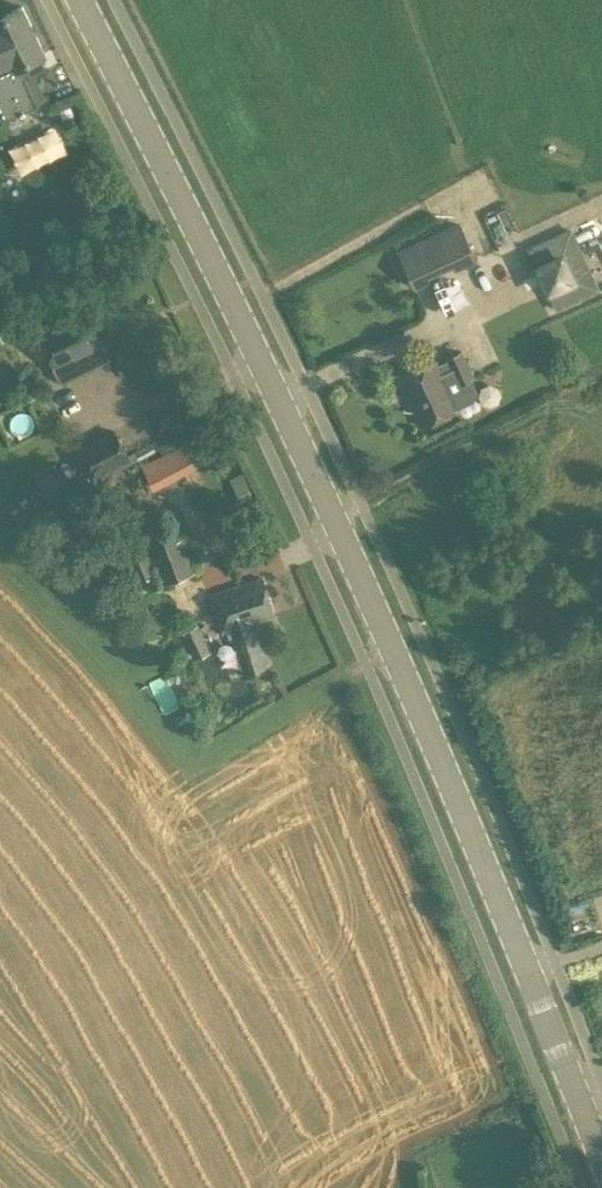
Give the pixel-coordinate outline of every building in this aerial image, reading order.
[(7,113),(8,114),(42,97),(26,61),(44,53),(22,5),(0,16),(0,117),(7,113)] [(444,228),(397,251),(415,289),(431,281),(428,276),(452,265),(454,270),(477,259),(459,221),(444,228)] [(599,290),(570,227),(526,247),(533,263),(530,264),(544,296),(548,294),(555,310),(599,290)] [(55,367),(100,344),(81,307),(37,330),(55,367)] [(420,425),(458,408),(473,401),(477,391),(471,379),(475,377),(462,349),(436,360),(398,377),(420,425)] [(0,409),(0,412),(10,442),(38,432),(28,400),(0,409)] [(115,429),(78,448),(93,477),(130,458),(115,429)] [(129,439),(134,451),(157,443),(152,430),(129,439)] [(176,444),(139,466),(153,488),(190,466),(176,444)] [(162,584),(196,572),(184,537),(176,540),(170,522),(143,532),(162,584)] [(131,560),(140,581),(154,575),(146,555),(131,560)] [(221,632),(227,630),(229,636),(231,635),(244,676),(272,662),(252,621),(274,614),(261,577),(208,595),(221,632)] [(180,632),(191,657),(209,649),(198,624),(180,632)]
